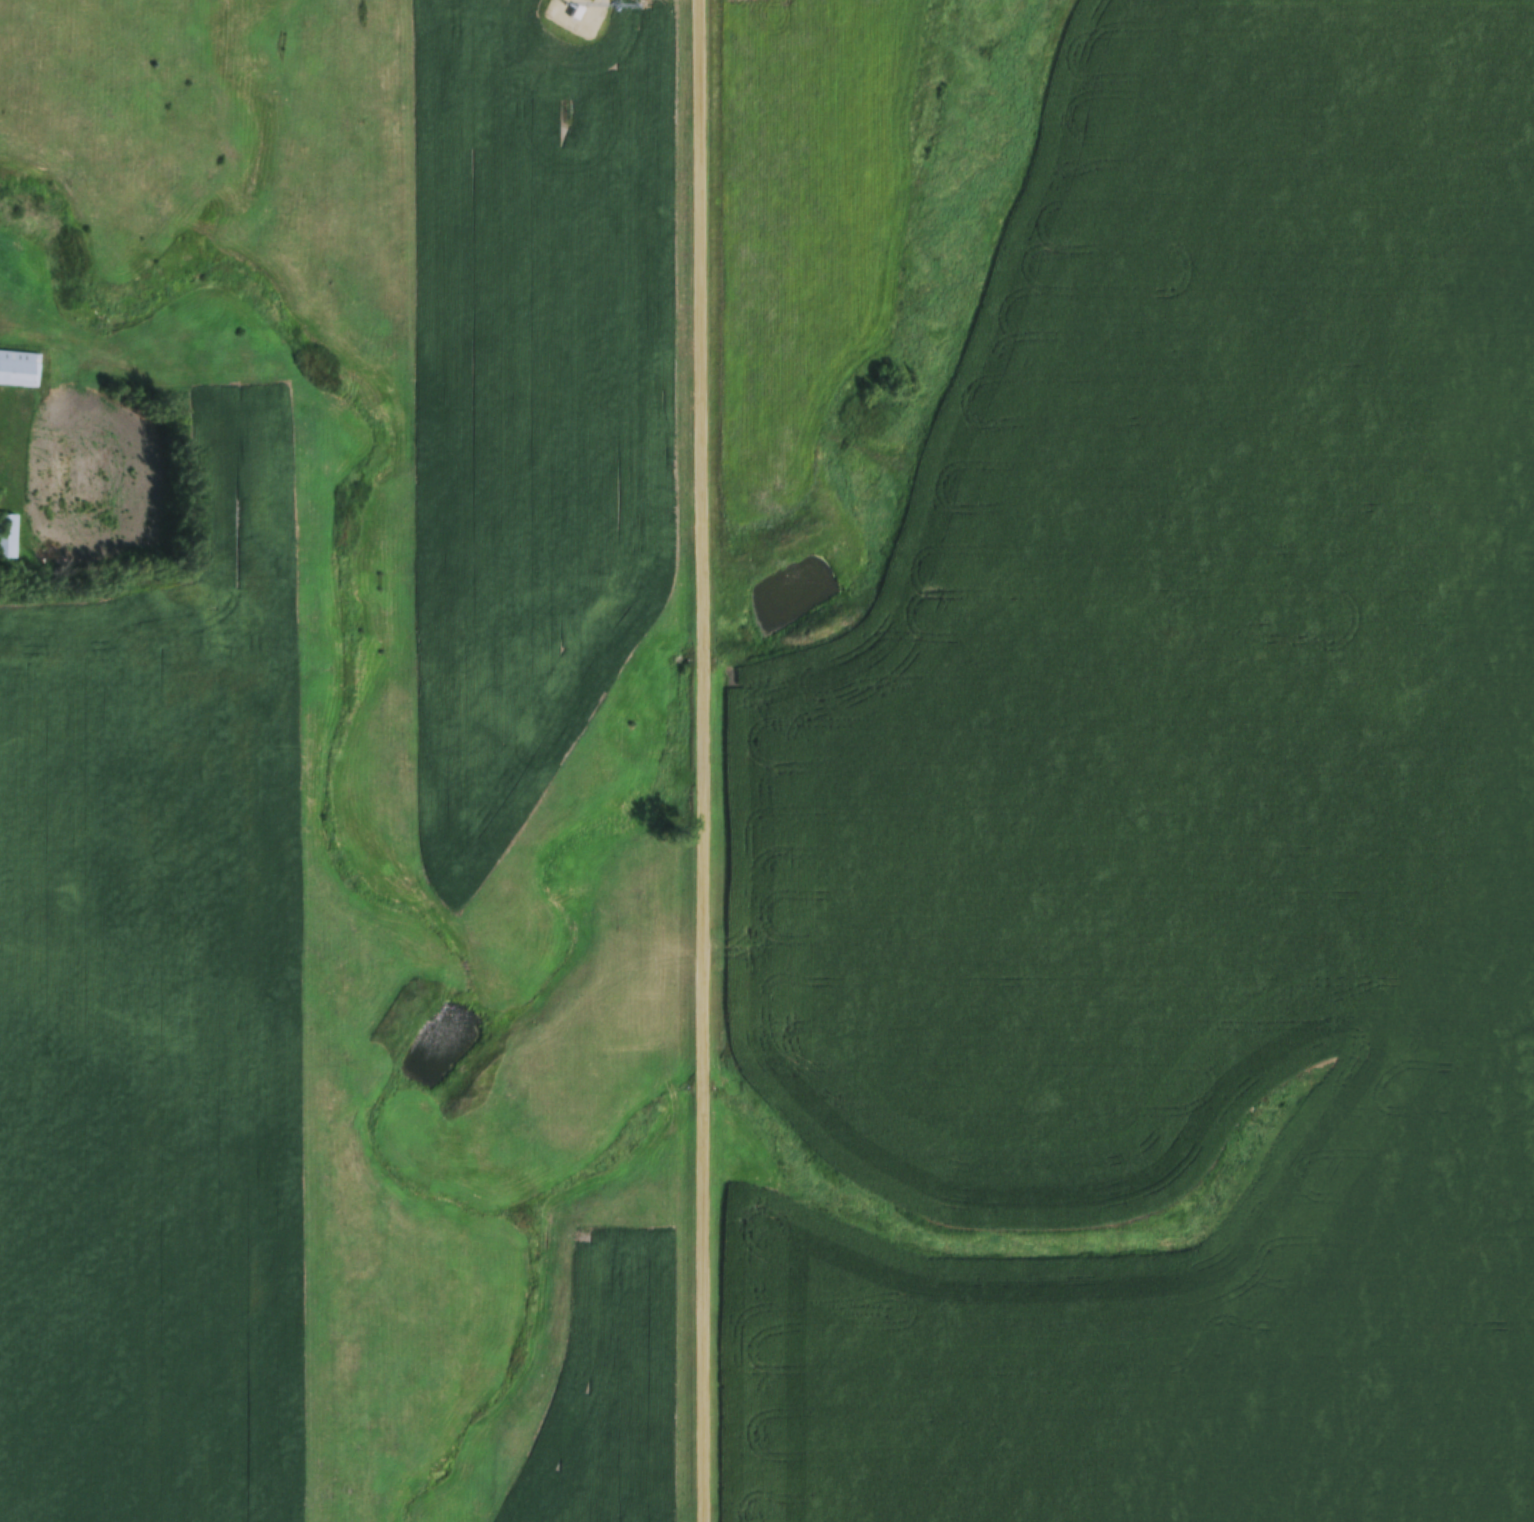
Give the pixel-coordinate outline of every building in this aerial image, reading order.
[(40,356),(0,354),(0,387),(38,389),(40,356)] [(0,517),(0,561),(16,561),(16,517),(0,517)]
